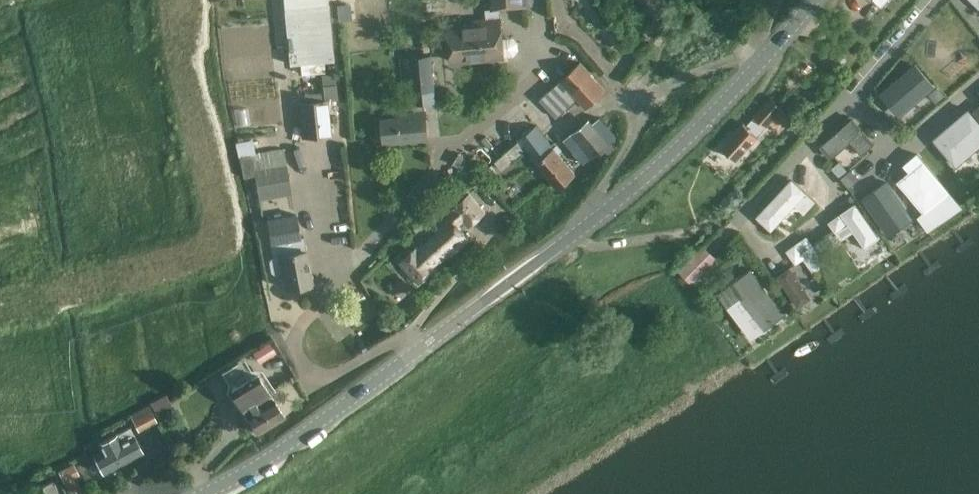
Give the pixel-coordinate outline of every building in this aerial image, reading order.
[(289,64),(334,62),(331,0),(286,0),(289,64)] [(448,25),(450,42),(452,61),(473,59),(494,57),(493,41),(502,40),(500,18),(502,18),(501,8),(527,6),(526,0),(491,0),(492,8),(486,9),(487,20),(475,21),(475,23),(448,25)] [(652,16),(666,4),(663,0),(639,0),(652,16)] [(431,54),(401,58),(404,93),(413,92),(415,111),(399,113),(399,117),(382,119),(384,142),(428,138),(424,103),(435,102),(431,54)] [(560,80),(539,99),(548,108),(556,117),(577,98),(586,108),(605,91),(593,76),(580,62),(560,80)] [(917,100),(931,88),(913,66),(898,79),(884,91),(893,102),(902,112),(917,100)] [(304,99),(298,100),(300,116),(302,136),(330,133),(328,113),(326,100),(337,99),(336,84),(335,73),(321,74),(322,85),(322,91),(304,93),(304,99)] [(937,88),(930,94),(936,101),(944,95),(937,88)] [(792,116),(781,106),(771,97),(747,125),(743,122),(722,146),(736,160),(772,120),(781,128),(792,116)] [(934,138),(956,165),(978,146),(978,120),(969,108),(934,138)] [(616,139),(599,118),(592,123),(589,119),(564,139),(584,164),(616,139)] [(852,119),(822,145),(831,156),(850,140),(859,150),(861,152),(869,146),(872,143),(852,119)] [(536,125),(518,139),(556,189),(575,175),(536,125)] [(160,127),(155,129),(156,134),(158,140),(168,138),(165,126),(160,127)] [(150,130),(145,131),(148,143),(153,142),(158,140),(156,134),(155,129),(150,130)] [(130,136),(120,138),(122,144),(123,150),(128,149),(133,147),(130,136)] [(115,140),(111,141),(114,153),(119,151),(123,150),(122,144),(120,138),(115,140)] [(95,145),(86,148),(87,154),(89,160),(94,158),(98,157),(95,145)] [(81,149),(76,151),(79,162),(84,161),(89,160),(87,154),(86,148),(81,149)] [(241,156),(239,157),(243,177),(245,176),(250,175),(255,174),(258,188),(290,183),(287,166),(284,148),(255,153),(252,153),(252,154),(241,156)] [(127,170),(137,167),(133,152),(123,155),(127,170)] [(43,160),(38,161),(40,167),(41,173),(51,170),(48,159),(43,160)] [(909,171),(897,181),(923,212),(924,213),(950,192),(923,159),(909,171)] [(33,163),(29,164),(32,176),(37,174),(41,173),(40,167),(38,161),(33,163)] [(840,162),(833,168),(841,178),(848,172),(840,162)] [(492,164),(482,173),(490,182),(500,174),(492,164)] [(11,169),(1,172),(3,178),(4,183),(9,182),(14,181),(11,169)] [(792,178),(757,216),(771,230),(795,205),(804,214),(816,201),(792,178)] [(886,183),(864,198),(889,235),(911,219),(886,183)] [(746,194),(740,189),(737,186),(720,203),(720,204),(729,212),(746,194)] [(453,209),(454,210),(469,226),(485,212),(469,194),(453,209)] [(855,204),(841,213),(849,223),(855,232),(864,246),(878,237),(866,220),(855,204)] [(271,243),(272,255),(269,259),(271,270),(276,274),(282,273),(285,288),(292,286),(312,283),(306,250),(302,251),(296,214),(267,219),(271,243)] [(469,238),(448,216),(436,227),(439,230),(419,249),(417,246),(401,261),(420,282),(436,267),(433,264),(451,248),(454,251),(469,238)] [(788,250),(787,251),(796,263),(805,258),(814,272),(825,263),(819,255),(835,244),(828,235),(813,246),(807,237),(788,250)] [(692,284),(717,259),(703,245),(679,270),(692,284)] [(790,266),(777,275),(798,305),(811,297),(790,266)] [(752,270),(719,295),(729,308),(742,298),(765,329),(766,330),(786,315),(764,286),(752,270)] [(259,361),(277,351),(272,342),(254,351),(259,361)] [(259,376),(232,393),(258,434),(285,416),(259,376)] [(149,404),(129,414),(138,432),(158,421),(149,404)] [(102,452),(94,456),(103,473),(143,452),(129,427),(98,444),(102,452)] [(58,470),(59,473),(64,482),(69,493),(82,493),(84,493),(76,477),(80,476),(74,463),(73,462),(69,464),(58,470)] [(37,493),(61,493),(56,481),(35,489),(37,493)]
